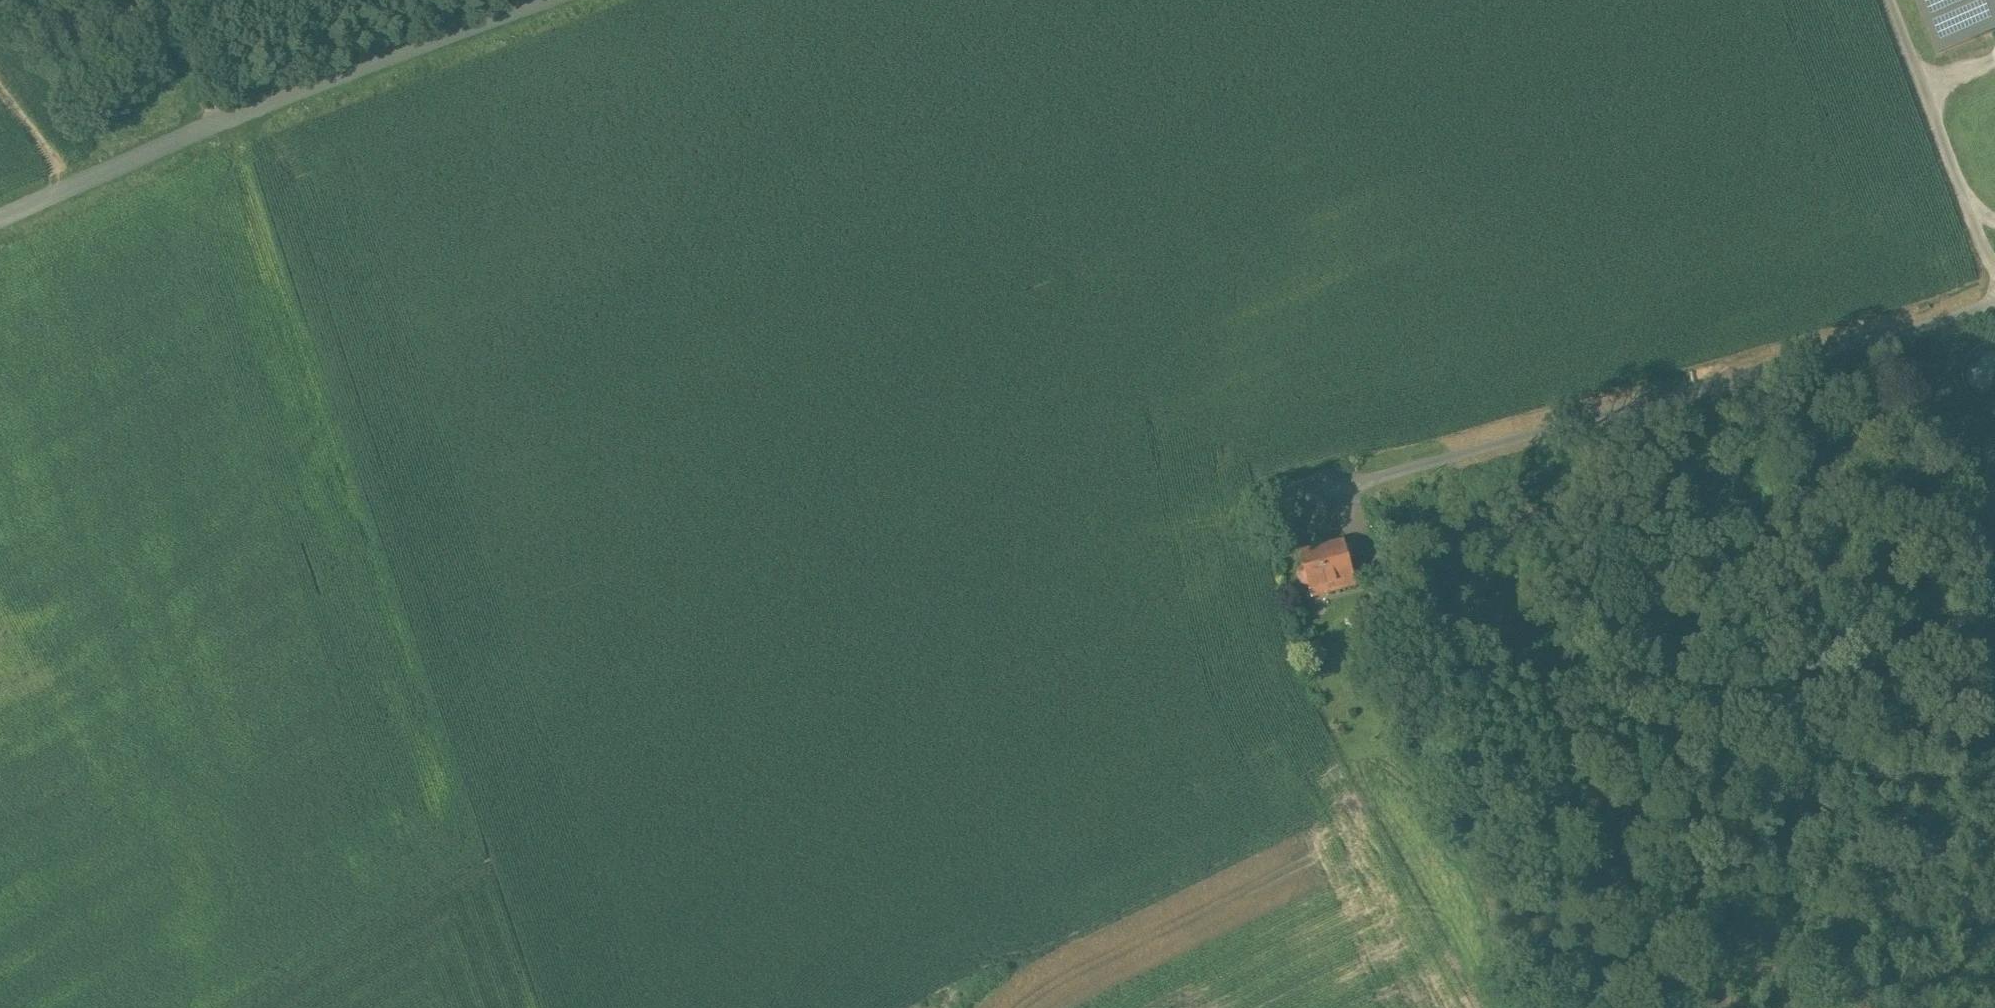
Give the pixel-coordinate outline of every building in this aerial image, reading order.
[(1938,54),(1994,32),(1994,0),(1917,0),(1938,54)] [(1344,541),(1300,553),(1304,567),(1298,573),(1300,583),(1309,586),(1310,589),(1326,585),(1328,592),(1356,585),(1344,541)]
